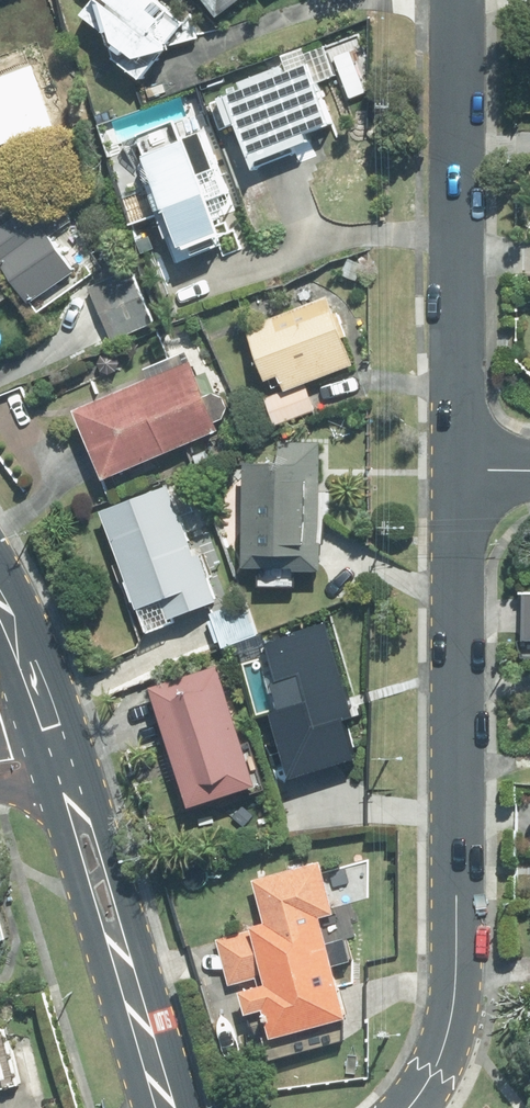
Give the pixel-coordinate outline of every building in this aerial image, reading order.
[(192,20),(186,21),(157,0),(94,0),(83,15),(117,41),(113,46),(121,51),(116,58),(143,78),(160,56),(172,52),(170,46),(197,38),(192,20)] [(218,15),(237,0),(206,0),(218,15)] [(245,89),(212,102),(223,129),(237,124),(254,167),(312,144),(308,134),(336,123),(312,62),(286,72),(283,66),(242,83),(245,89)] [(0,77),(0,148),(57,125),(32,64),(0,77)] [(154,154),(136,162),(178,266),(231,245),(217,212),(233,205),(205,134),(187,141),(180,123),(147,137),(154,154)] [(0,246),(0,257),(10,272),(35,309),(81,275),(52,237),(70,223),(57,205),(0,246)] [(10,272),(0,257),(0,280),(10,272)] [(133,270),(89,288),(112,342),(156,323),(133,270)] [(328,294),(247,326),(269,382),(281,377),(288,393),(357,366),(328,294)] [(76,412),(106,480),(219,431),(189,363),(76,412)] [(282,464),(247,464),(248,571),(321,570),(320,440),(282,440),(282,464)] [(168,486),(102,510),(140,610),(164,601),(171,620),(219,602),(201,554),(195,556),(168,486)] [(272,714),(292,780),(358,759),(346,721),(357,718),(328,621),(266,639),(278,681),(301,674),(310,702),(286,709),(272,714)] [(218,662),(151,685),(194,811),(262,788),(218,662)] [(324,860),(255,878),(267,924),(217,938),(230,987),(258,979),(260,988),(243,993),(249,1016),(267,1011),(275,1039),(301,1032),(350,1018),(336,968),(355,962),(349,938),(329,943),(322,918),(338,914),(324,860)] [(9,1074),(0,1036),(0,1077),(9,1074)]
